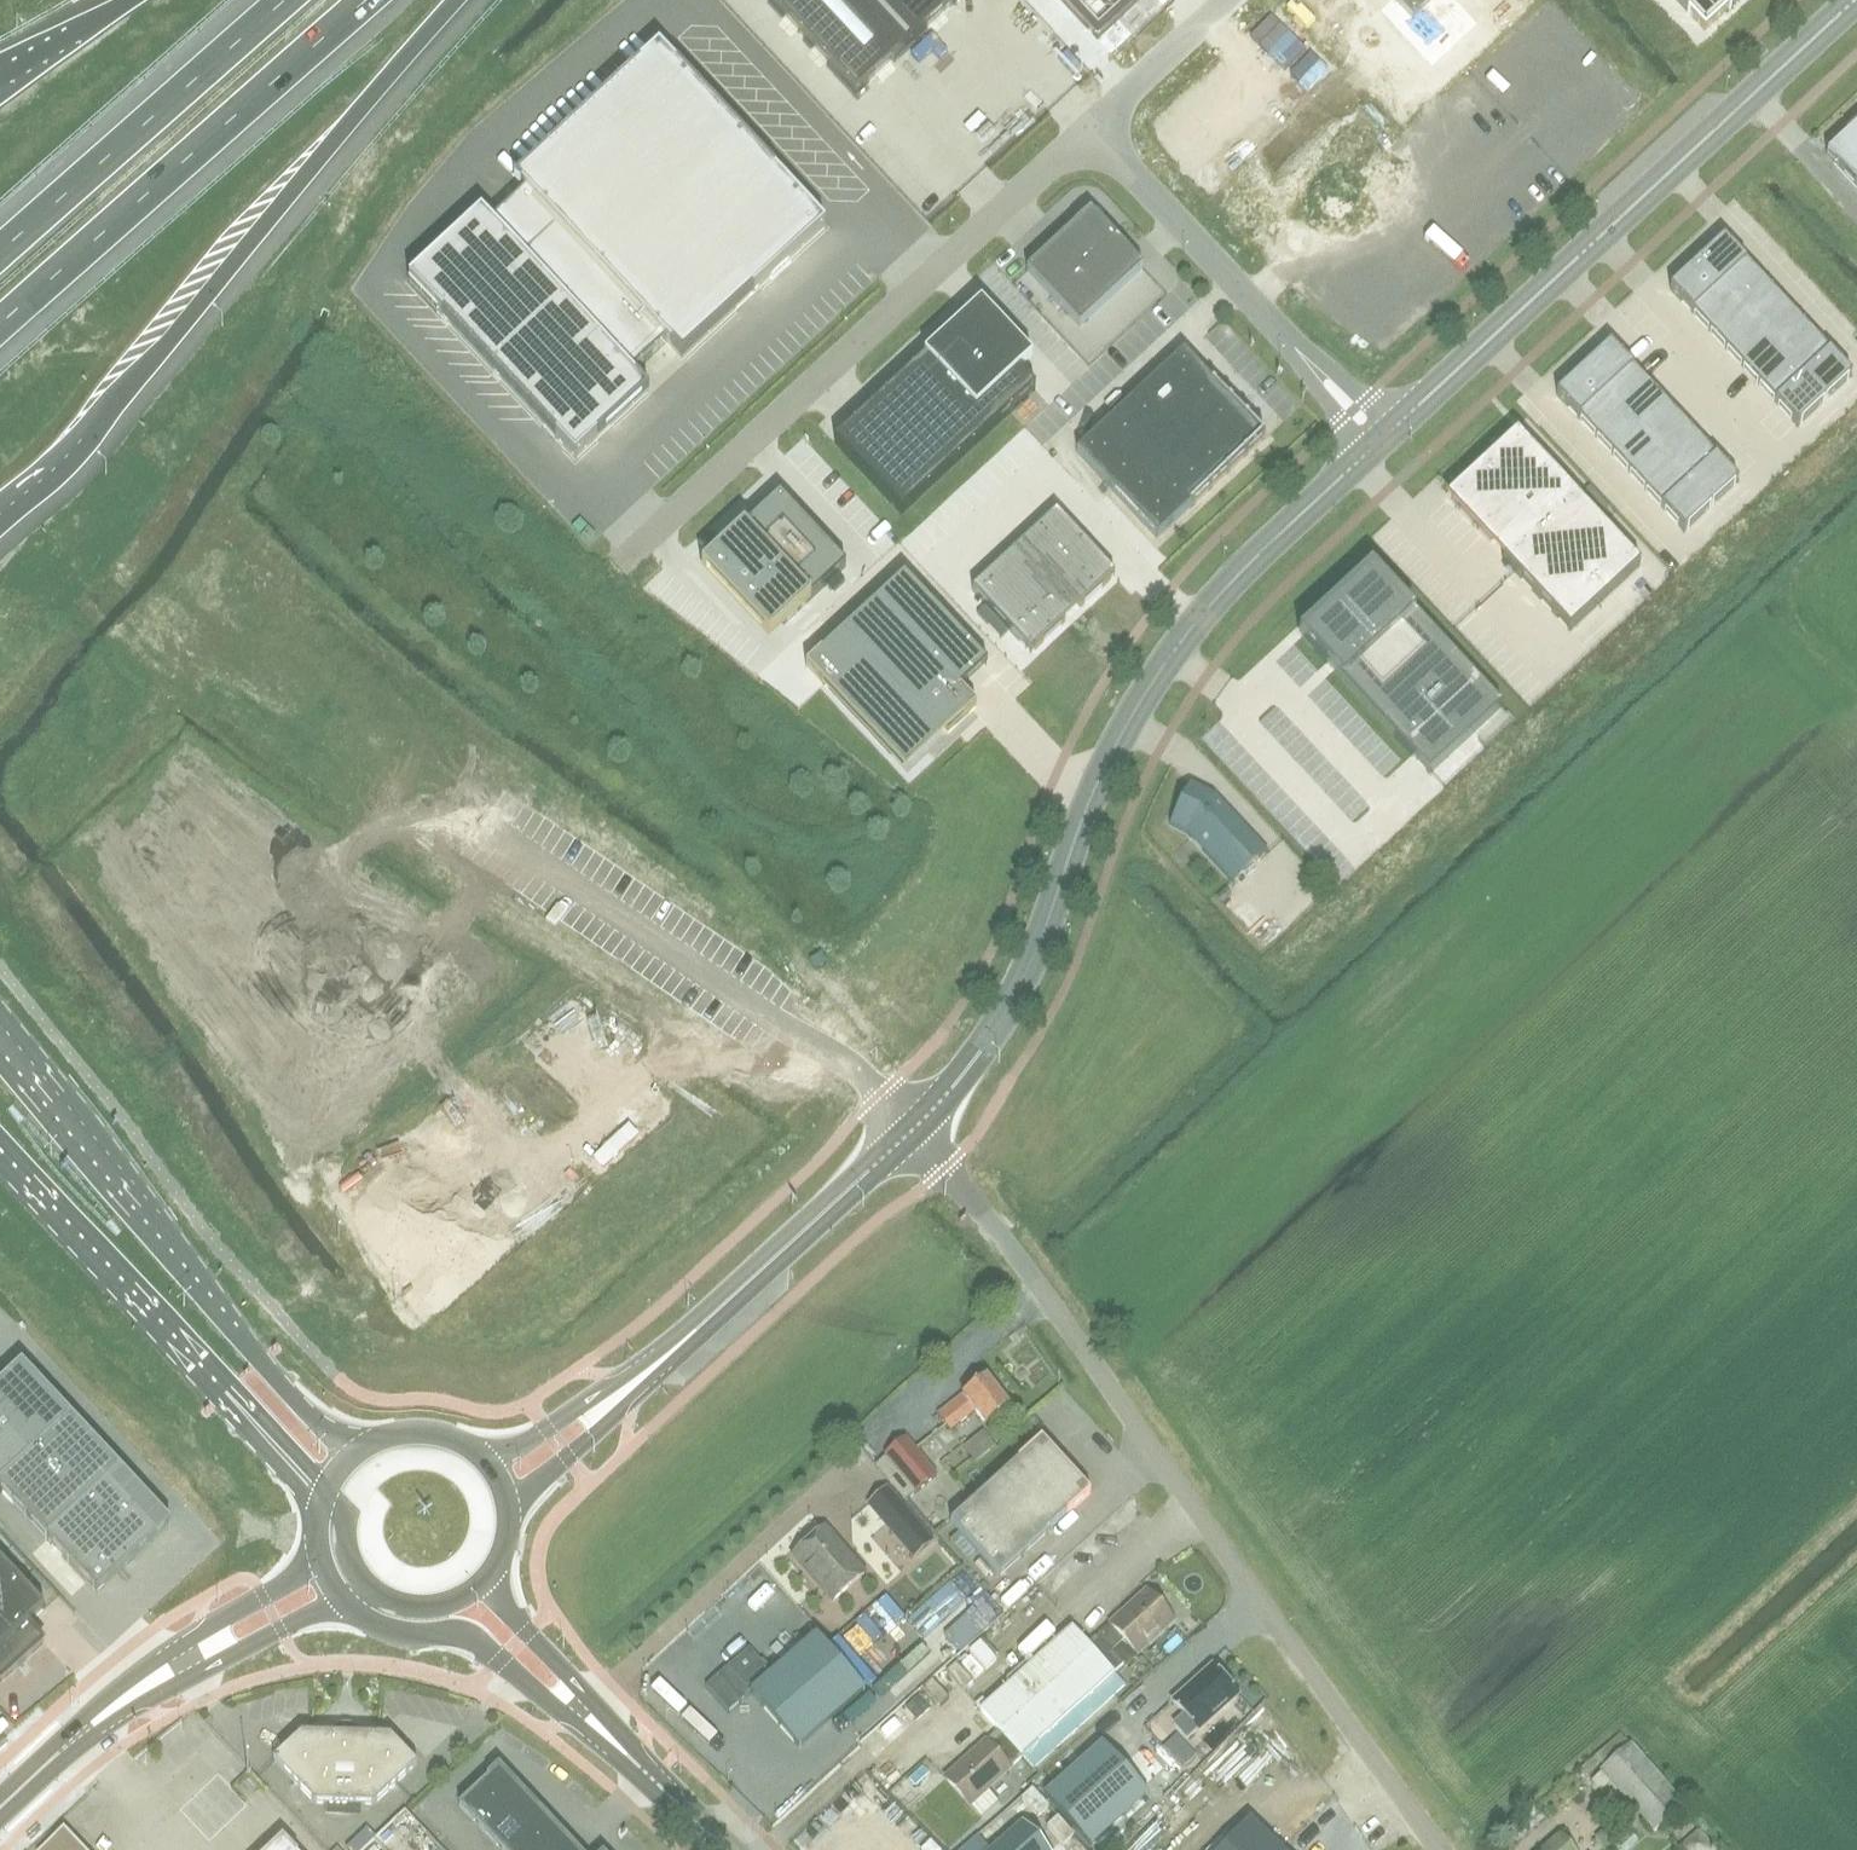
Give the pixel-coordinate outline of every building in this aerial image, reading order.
[(955,0),(772,0),(857,91),(955,0)] [(1097,39),(1139,0),(1061,0),(1097,39)] [(1414,20),(1433,2),(1431,0),(1395,0),(1414,20)] [(1704,30),(1737,0),(1676,0),(1704,30)] [(449,247),(412,281),(493,370),(575,460),(612,426),(649,392),(640,383),(632,374),(648,359),(664,344),(673,353),(681,362),(753,294),(825,227),(786,186),(723,118),(659,51),(587,118),(515,186),(520,191),(525,196),(510,209),(495,223),(491,218),(486,213),(449,247)] [(1825,154),(1856,188),(1856,125),(1825,154)] [(1058,241),(1026,271),(1039,285),(1053,299),(1086,268),(1116,240),(1103,226),(1090,212),(1058,241)] [(1086,268),(1053,299),(1066,313),(1079,327),(1111,298),(1142,269),(1129,254),(1116,240),(1086,268)] [(1697,265),(1670,290),(1726,349),(1759,385),(1798,427),(1825,402),(1851,377),(1812,335),(1762,282),(1724,240),(1697,265)] [(937,347),(834,442),(901,514),(1035,389),(1019,372),(969,318),(937,347)] [(1584,370),(1557,395),(1596,436),(1629,472),(1685,532),(1712,507),(1738,482),(1699,441),(1649,387),(1611,345),(1584,370)] [(1077,451),(1157,537),(1264,438),(1184,351),(1077,451)] [(1517,440),(1453,500),(1489,539),(1493,535),(1509,553),(1502,560),(1568,631),(1639,565),(1573,494),(1569,497),(1517,440)] [(778,497),(705,565),(781,626),(844,568),(778,497)] [(1022,545),(1031,555),(1024,561),(1069,610),(1076,604),(1081,609),(1115,577),(1056,514),(1022,545)] [(1024,561),(1017,567),(1008,558),(974,589),(1034,653),(1068,621),(1063,616),(1069,610),(1024,561)] [(1429,774),(1501,707),(1373,570),(1301,636),(1429,774)] [(877,600),(806,666),(823,684),(825,682),(890,752),(933,713),(941,722),(939,724),(948,733),(976,706),(960,688),(986,664),(904,575),(877,600)] [(1190,782),(1190,784),(1194,786),(1175,825),(1170,823),(1169,825),(1186,833),(1233,884),(1234,883),(1231,879),(1263,849),(1267,853),(1268,852),(1214,794),(1190,782)] [(18,1366),(0,1383),(0,1489),(96,1593),(168,1526),(18,1366)] [(951,1430),(975,1411),(985,1424),(1009,1405),(986,1376),(962,1395),(938,1413),(951,1430)] [(909,1430),(895,1401),(877,1409),(891,1439),(909,1430)] [(906,1437),(875,1464),(907,1500),(937,1475),(906,1437)] [(1091,1492),(1042,1438),(1018,1460),(1019,1460),(951,1522),(999,1575),(1067,1513),(1068,1514),(1091,1492)] [(886,1487),(868,1503),(891,1530),(910,1514),(886,1487)] [(933,1540),(910,1514),(891,1530),(914,1556),(933,1540)] [(833,1601),(865,1574),(825,1527),(793,1555),(833,1601)] [(0,1560),(0,1680),(1,1682),(44,1642),(27,1624),(45,1608),(0,1560)] [(1112,1651),(1124,1639),(1137,1654),(1174,1620),(1147,1590),(1110,1623),(1110,1624),(1088,1645),(1072,1627),(1026,1668),(1079,1727),(1126,1686),(1114,1673),(1123,1664),(1112,1651)] [(1190,1637),(1196,1631),(1202,1626),(1191,1614),(1187,1618),(1179,1625),(1190,1637)] [(817,1634),(750,1692),(799,1747),(865,1690),(817,1634)] [(727,1668),(705,1687),(728,1712),(750,1693),(746,1690),(768,1671),(749,1649),(727,1668)] [(1178,1719),(1171,1725),(1178,1732),(1184,1740),(1191,1734),(1197,1728),(1198,1730),(1218,1712),(1237,1695),(1225,1680),(1212,1666),(1192,1683),(1173,1701),(1178,1707),(1184,1714),(1178,1719)] [(981,1709),(998,1728),(945,1778),(969,1805),(981,1818),(999,1802),(987,1788),(1011,1767),(1022,1756),(1033,1769),(1079,1727),(1026,1668),(981,1709)] [(906,1707),(916,1719),(929,1707),(919,1696),(906,1707)] [(1157,1731),(1135,1698),(1118,1709),(1138,1739),(1147,1733),(1149,1736),(1157,1731)] [(302,1733),(274,1759),(315,1803),(374,1805),(418,1763),(391,1735),(302,1733)] [(1620,1733),(1594,1756),(1600,1763),(1604,1767),(1600,1770),(1610,1782),(1652,1831),(1684,1803),(1631,1743),(1629,1744),(1620,1733)] [(1073,1769),(1045,1795),(1067,1820),(1090,1846),(1119,1820),(1148,1793),(1125,1768),(1102,1743),(1073,1769)] [(1201,1761),(1192,1751),(1178,1763),(1187,1774),(1201,1761)] [(499,1768),(459,1805),(502,1849),(576,1849),(499,1768)] [(1033,1789),(1022,1798),(1038,1816),(1049,1807),(1033,1789)] [(1074,1835),(1058,1817),(1047,1826),(1063,1844),(1074,1835)] [(1249,1817),(1234,1832),(1235,1832),(1218,1849),(1283,1849),(1249,1817)] [(66,1820),(40,1844),(46,1849),(95,1849),(66,1820)] [(1023,1822),(990,1849),(1048,1849),(1023,1822)] [(1684,1848),(1686,1849),(1718,1849),(1702,1832),(1684,1848)] [(1560,1834),(1542,1849),(1574,1849),(1560,1834)] [(273,1849),(293,1849),(283,1840),(273,1849)]
